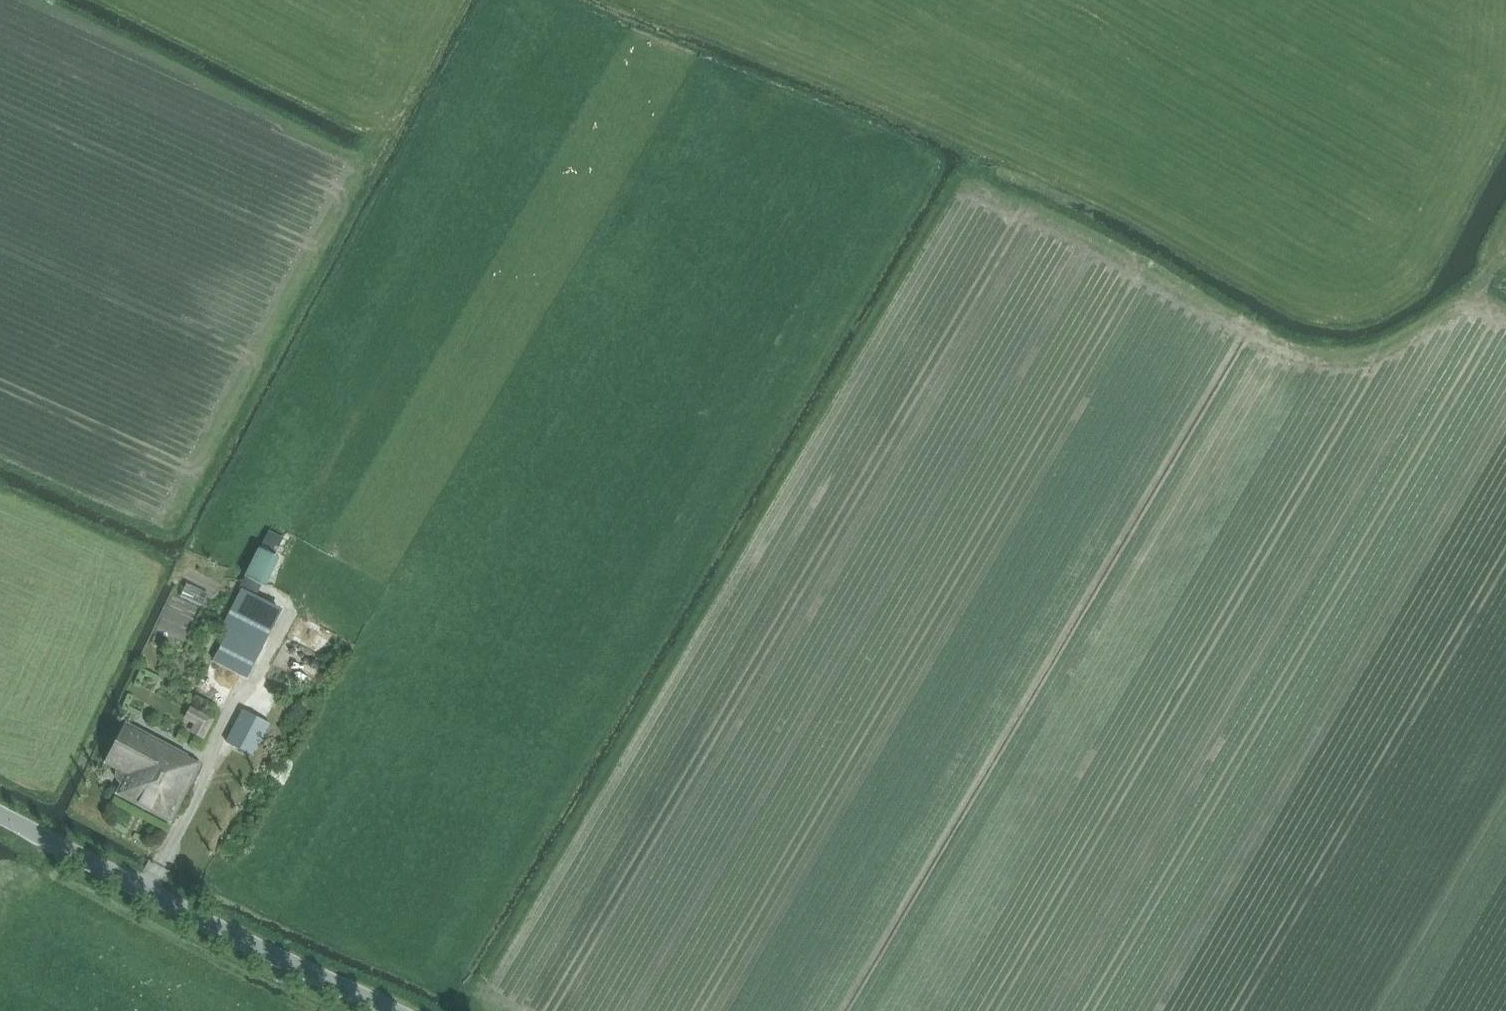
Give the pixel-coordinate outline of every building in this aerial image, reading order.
[(259,549),(275,557),(283,539),(268,531),(259,549)] [(275,557),(259,549),(245,577),(266,588),(267,585),(279,559),(275,557)] [(164,615),(189,623),(200,589),(182,583),(178,595),(172,593),(164,615)] [(235,626),(215,664),(245,681),(266,641),(261,638),(278,607),(265,601),(267,598),(245,587),(227,621),(235,626)] [(258,760),(275,726),(264,720),(263,721),(240,708),(223,741),(258,760)] [(147,734),(133,728),(127,725),(106,764),(116,769),(115,772),(115,775),(115,778),(116,780),(118,782),(121,784),(115,795),(170,824),(202,763),(147,736),(147,734)]
